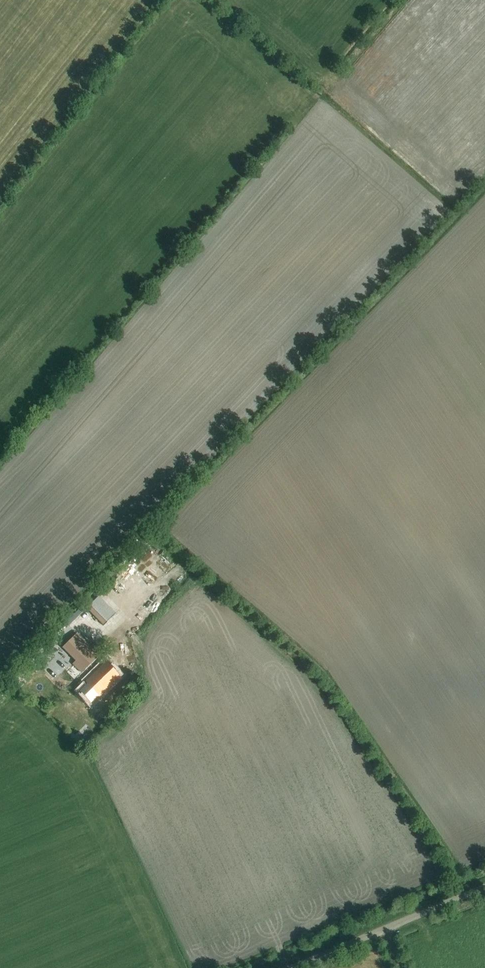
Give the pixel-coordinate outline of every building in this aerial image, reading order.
[(99,655),(77,633),(62,648),(75,661),(72,664),(81,673),(99,655)] [(79,691),(91,703),(98,696),(99,696),(101,695),(100,694),(105,690),(106,691),(120,677),(104,661),(92,673),(92,674),(85,681),(87,683),(79,691)]
